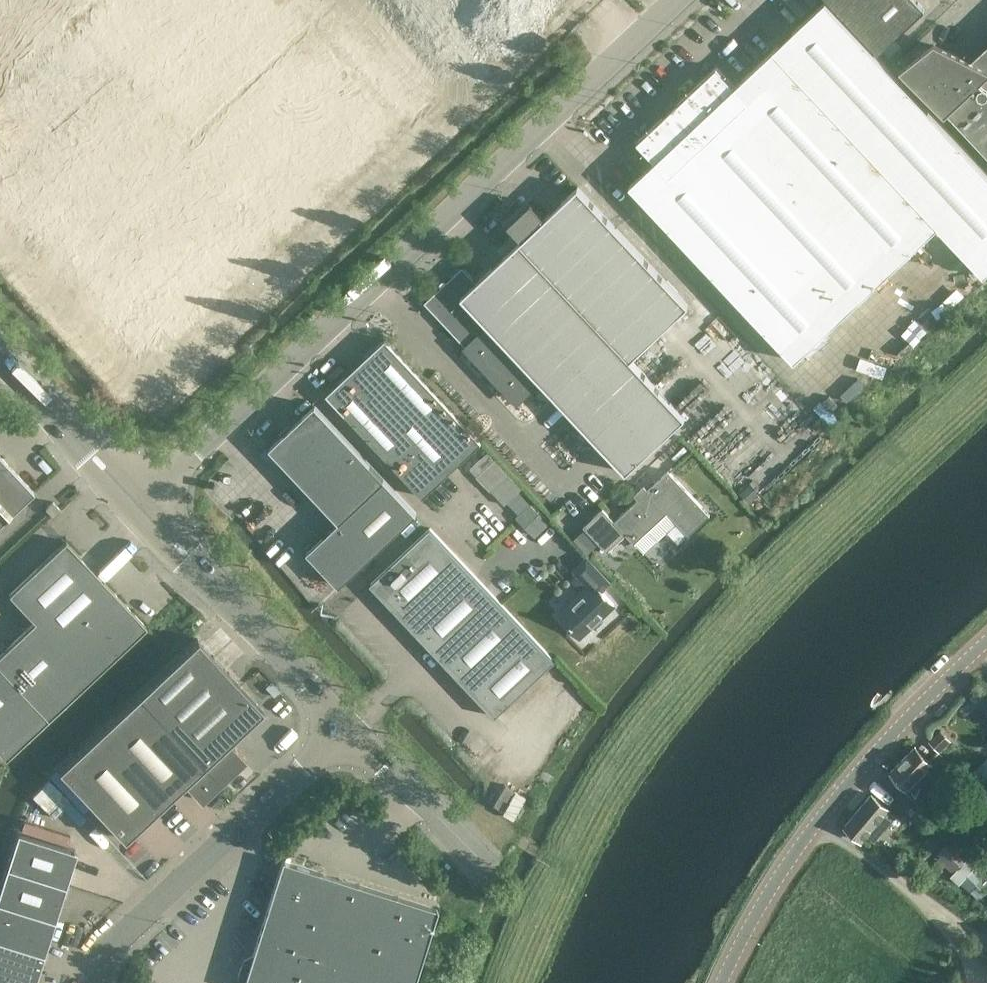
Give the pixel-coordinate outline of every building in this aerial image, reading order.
[(848,18),(867,0),(832,0),(848,18)] [(881,53),(928,9),(919,0),(867,0),(848,18),(881,53)] [(631,185),(796,361),(851,310),(896,359),(912,344),(986,275),(986,171),(829,1),(737,86),(719,67),(640,141),(657,160),(631,185)] [(910,70),(949,111),(986,152),(986,63),(984,69),(937,45),(931,50),(926,45),(916,55),(917,61),(910,70)] [(519,399),(541,379),(626,471),(686,416),(632,357),(690,304),(580,186),(547,216),(533,201),(510,223),(524,238),(479,280),(465,265),(427,301),(469,346),(519,399)] [(386,338),(377,347),(327,393),(424,496),(482,442),(386,338)] [(417,512),(386,479),(316,404),(271,447),(340,521),(308,551),(340,585),(417,512)] [(504,504),(523,487),(489,450),(471,467),(504,504)] [(34,490),(0,454),(0,522),(34,490)] [(607,550),(626,533),(633,541),(648,528),(658,539),(677,521),(688,534),(709,514),(668,469),(648,488),(643,484),(634,493),(638,498),(615,519),(603,506),(583,524),(607,550)] [(46,507),(50,511),(53,514),(61,507),(54,500),(46,507)] [(372,583),(403,616),(462,560),(431,527),(372,583)] [(30,736),(147,626),(67,540),(10,593),(36,620),(0,654),(0,752),(6,758),(30,736)] [(580,636),(615,604),(602,590),(610,582),(586,557),(573,569),(590,588),(560,616),(580,636)] [(493,593),(462,560),(403,616),(434,649),(493,593)] [(524,626),(493,593),(434,649),(465,681),(524,626)] [(555,659),(524,626),(465,681),(496,714),(555,659)] [(197,638),(139,692),(221,780),(246,757),(229,740),(263,708),(197,638)] [(139,692),(89,739),(155,810),(184,782),(201,800),(221,780),(139,692)] [(944,753),(955,743),(941,727),(929,737),(944,753)] [(89,739),(58,768),(124,838),(155,810),(89,739)] [(913,745),(889,770),(919,800),(933,779),(926,770),(932,764),(913,745)] [(863,839),(888,809),(870,794),(845,824),(863,839)] [(17,830),(6,865),(64,883),(75,848),(17,830)] [(960,861),(943,846),(935,855),(952,870),(948,875),(967,892),(980,877),(961,860),(960,861)] [(436,908),(282,859),(252,956),(245,959),(239,978),(242,982),(414,982),(437,908),(436,908)] [(0,884),(0,900),(53,917),(64,883),(6,865),(0,884)] [(42,952),(53,917),(0,900),(0,938),(42,952)] [(21,982),(32,982),(42,952),(0,938),(0,976),(21,982)]
